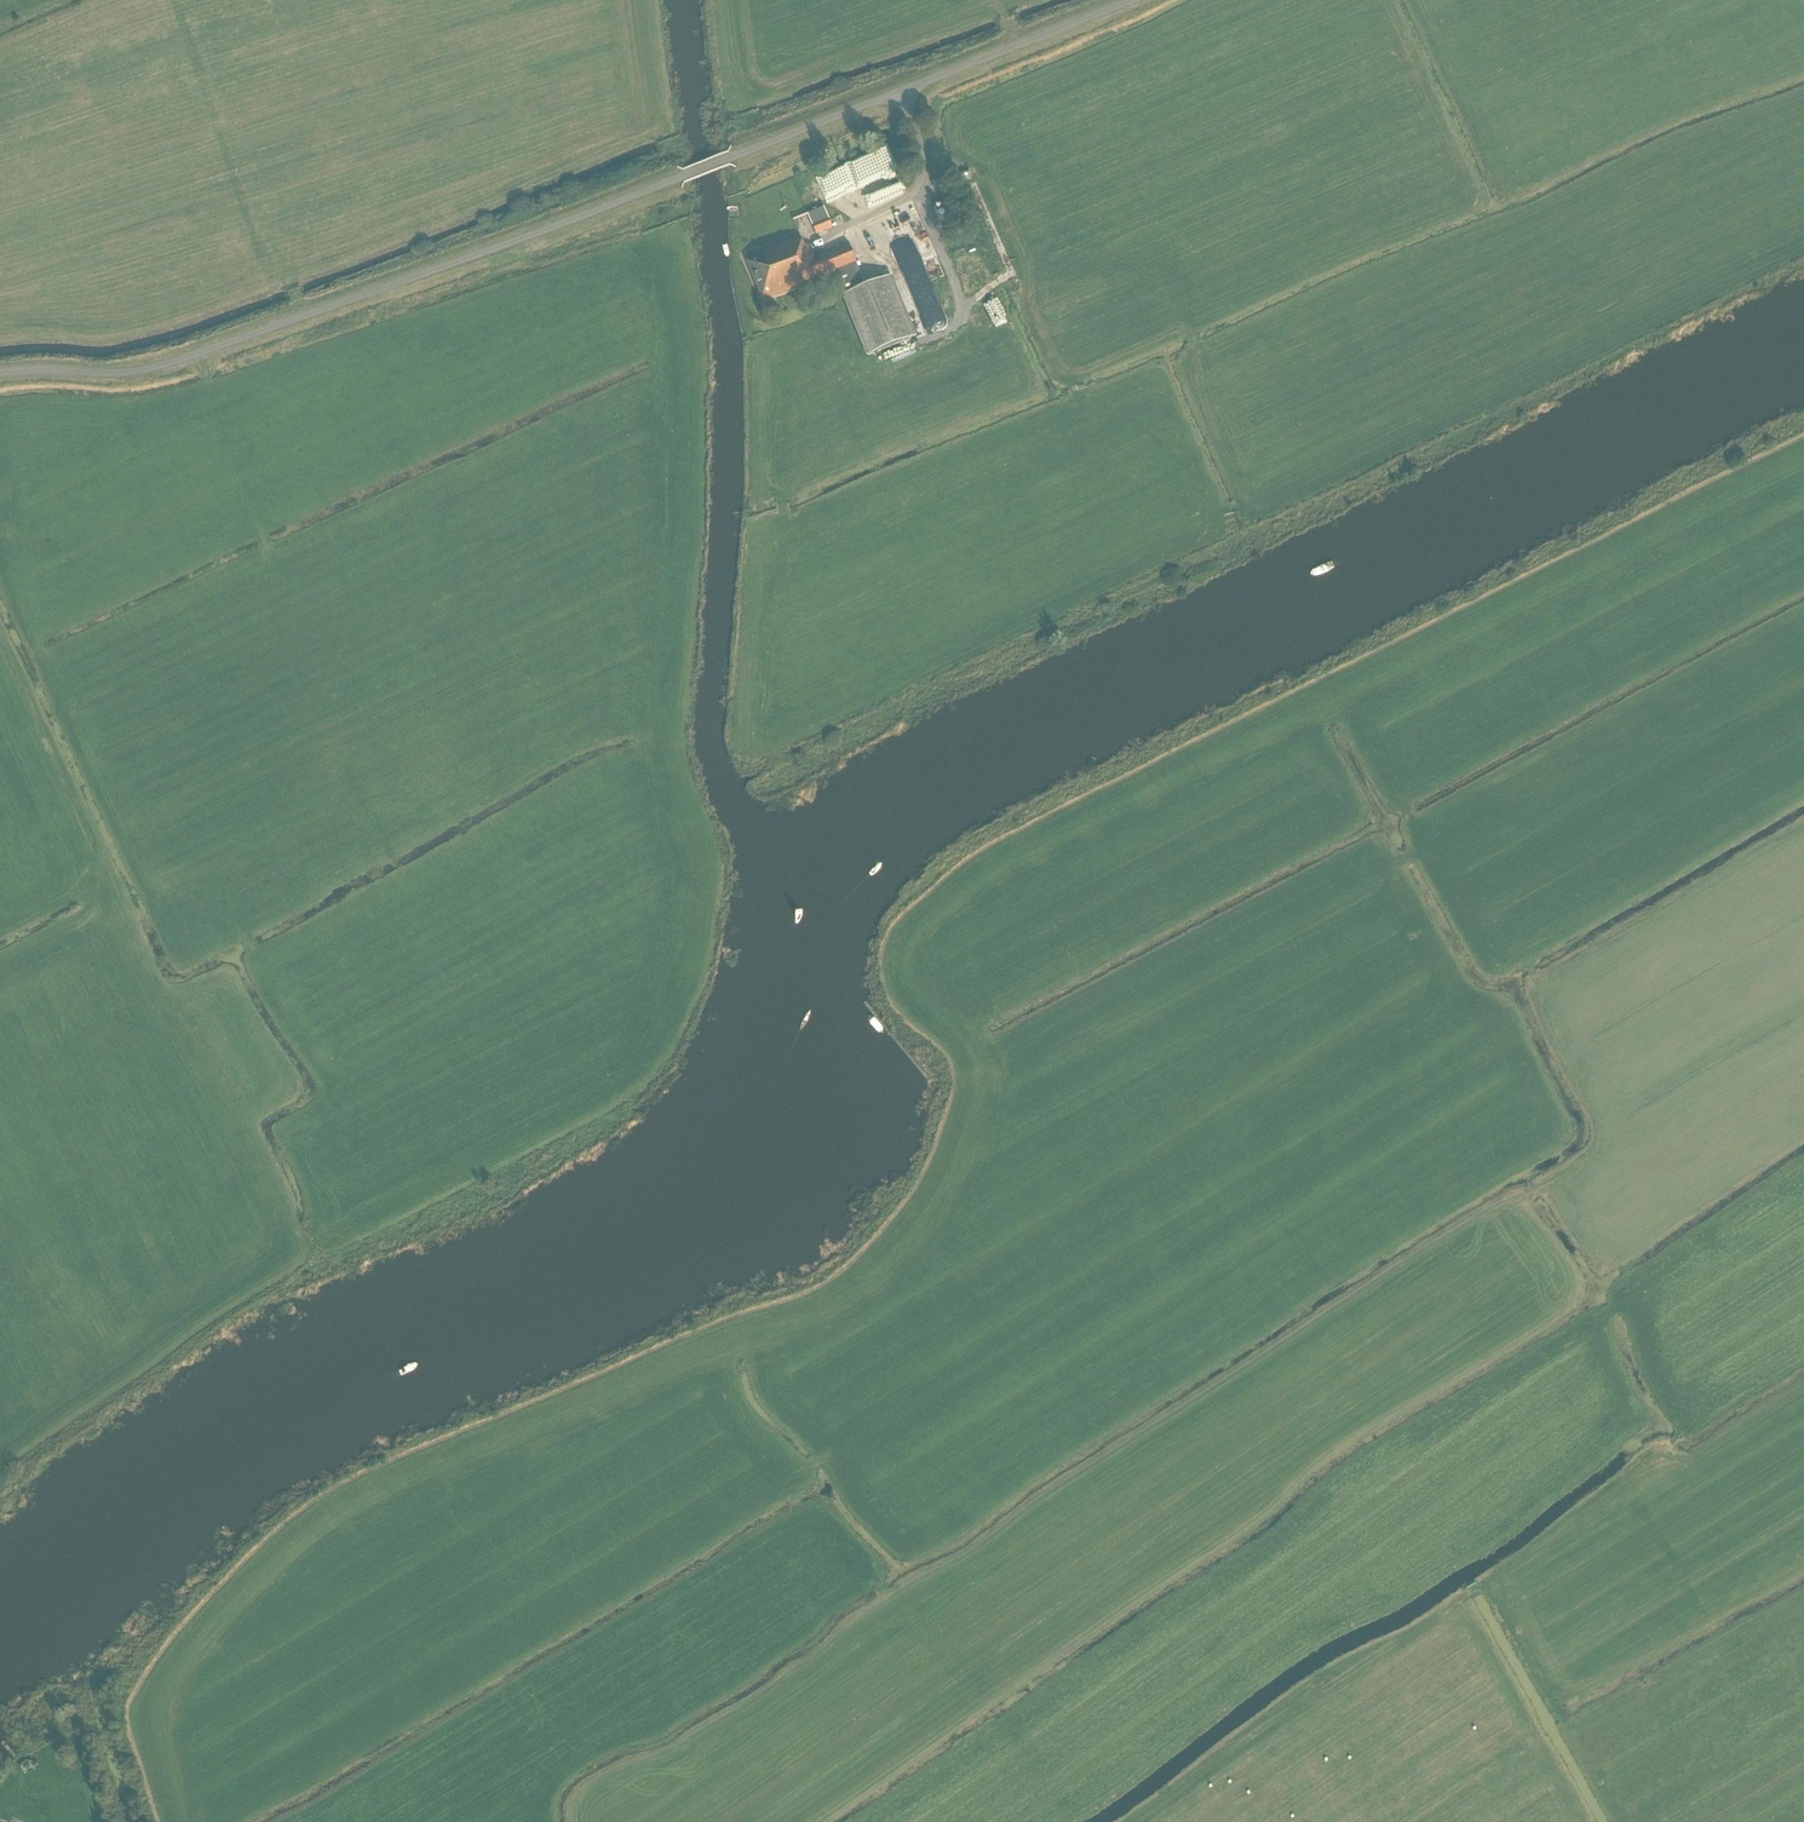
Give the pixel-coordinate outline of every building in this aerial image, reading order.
[(808,215),(816,234),(832,227),(824,208),(808,215)] [(914,226),(921,241),(930,236),(923,222),(914,226)] [(891,276),(866,286),(857,265),(849,245),(820,257),(822,262),(816,264),(808,246),(805,247),(801,237),(760,254),(760,255),(747,261),(763,302),(777,297),(835,274),(868,356),(916,336),(891,276)]
